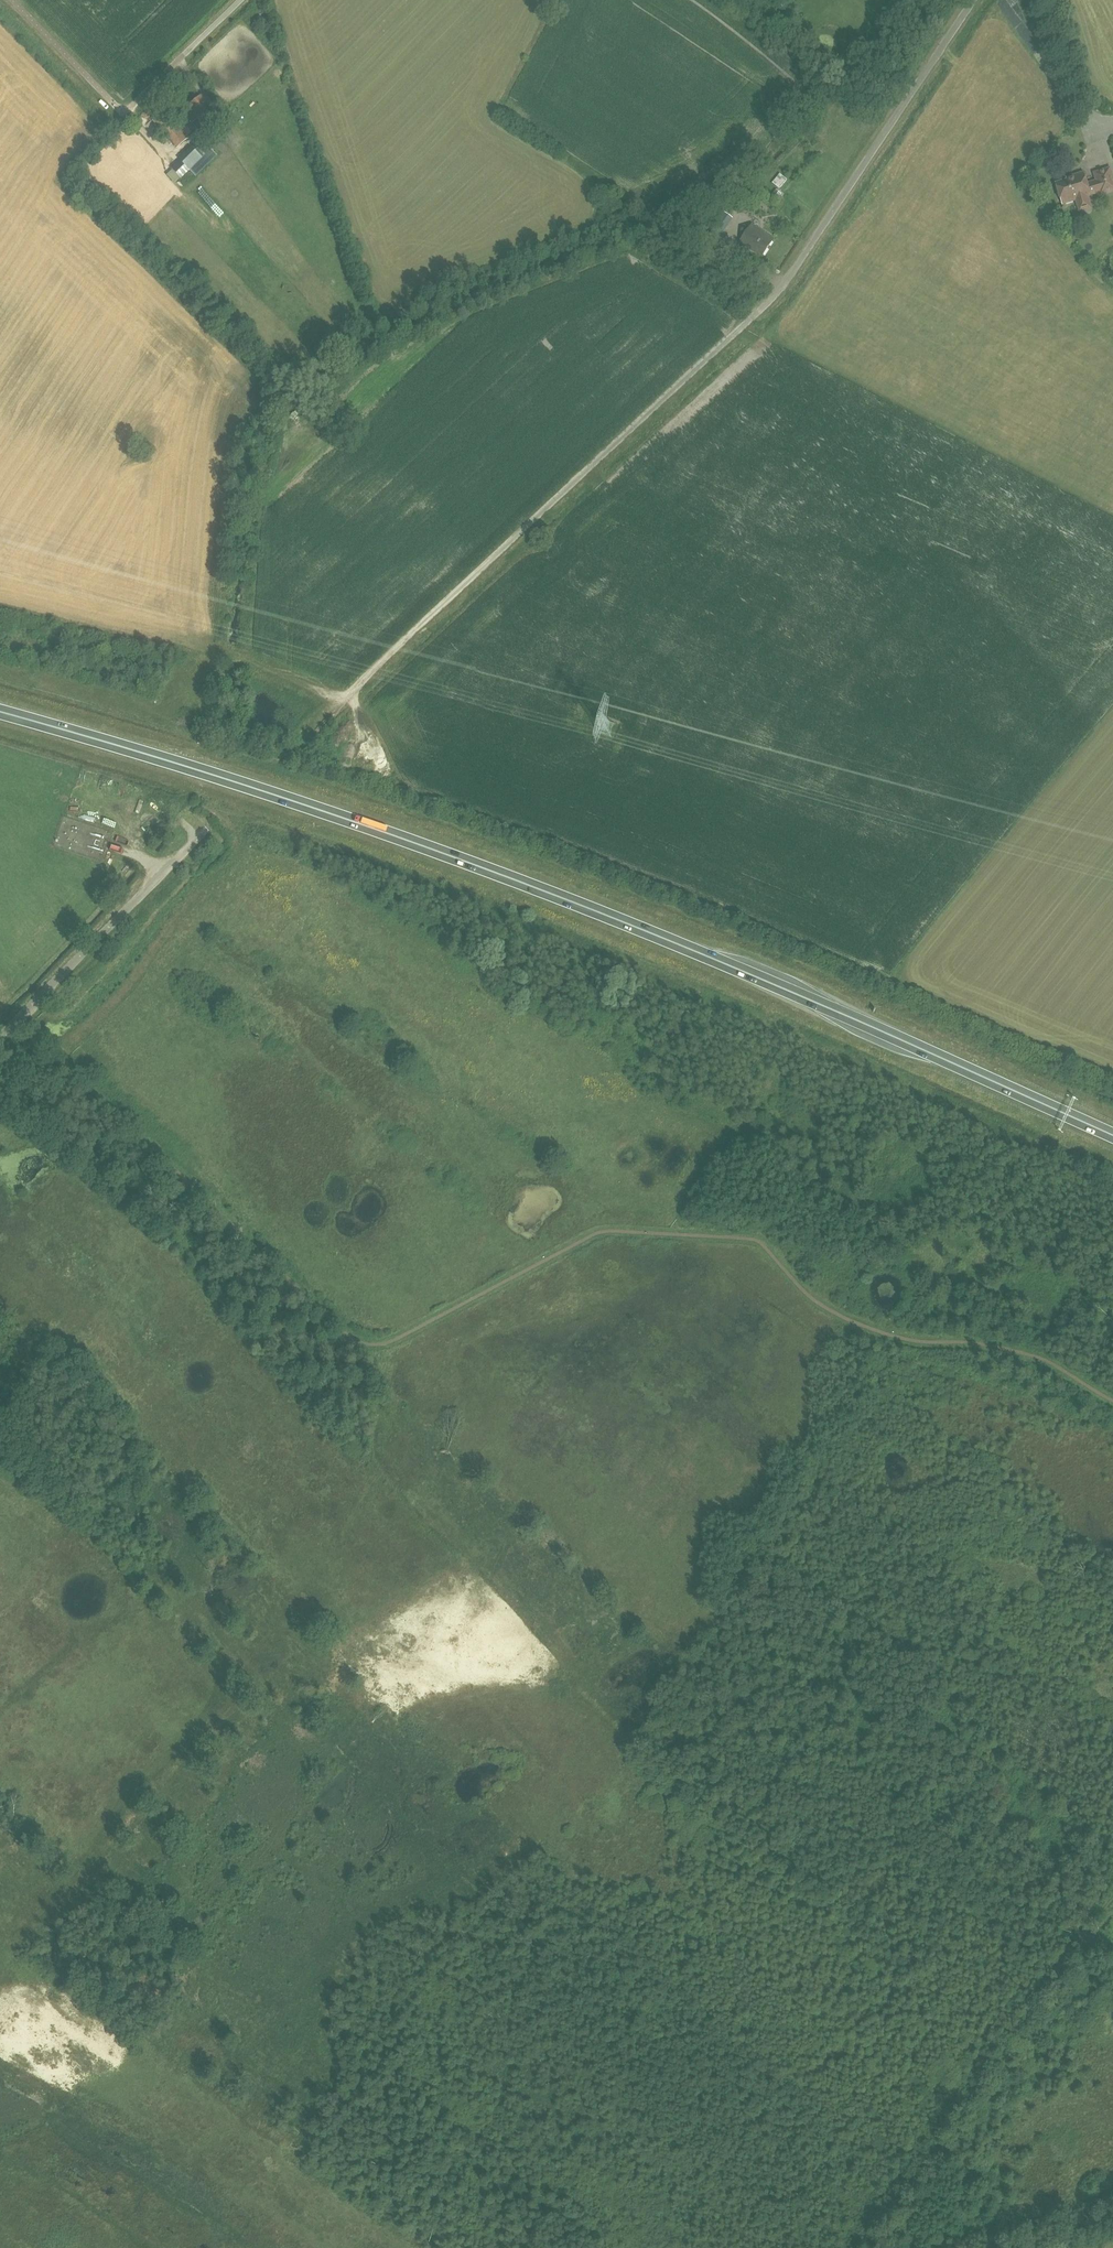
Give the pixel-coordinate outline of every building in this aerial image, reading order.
[(187,107),(189,109),(184,114),(192,123),(197,118),(199,121),(214,109),(202,95),(187,107)] [(186,117),(176,124),(172,120),(174,118),(170,112),(167,114),(164,110),(152,120),(176,148),(188,138),(187,137),(196,129),(186,117)] [(169,173),(179,184),(208,156),(198,145),(169,173)] [(199,165),(194,171),(200,175),(205,169),(199,165)] [(1083,173),(1068,178),(1068,180),(1058,183),(1064,203),(1075,200),(1079,213),(1092,208),(1088,195),(1101,191),(1102,194),(1112,190),(1112,179),(1110,169),(1095,174),(1097,181),(1087,184),(1083,173)] [(787,180),(780,173),(772,182),(780,189),(787,180)] [(776,189),(772,195),(778,199),(782,194),(776,189)] [(716,242),(733,218),(722,210),(705,234),(716,242)] [(762,257),(774,239),(753,224),(740,242),(762,257)]
